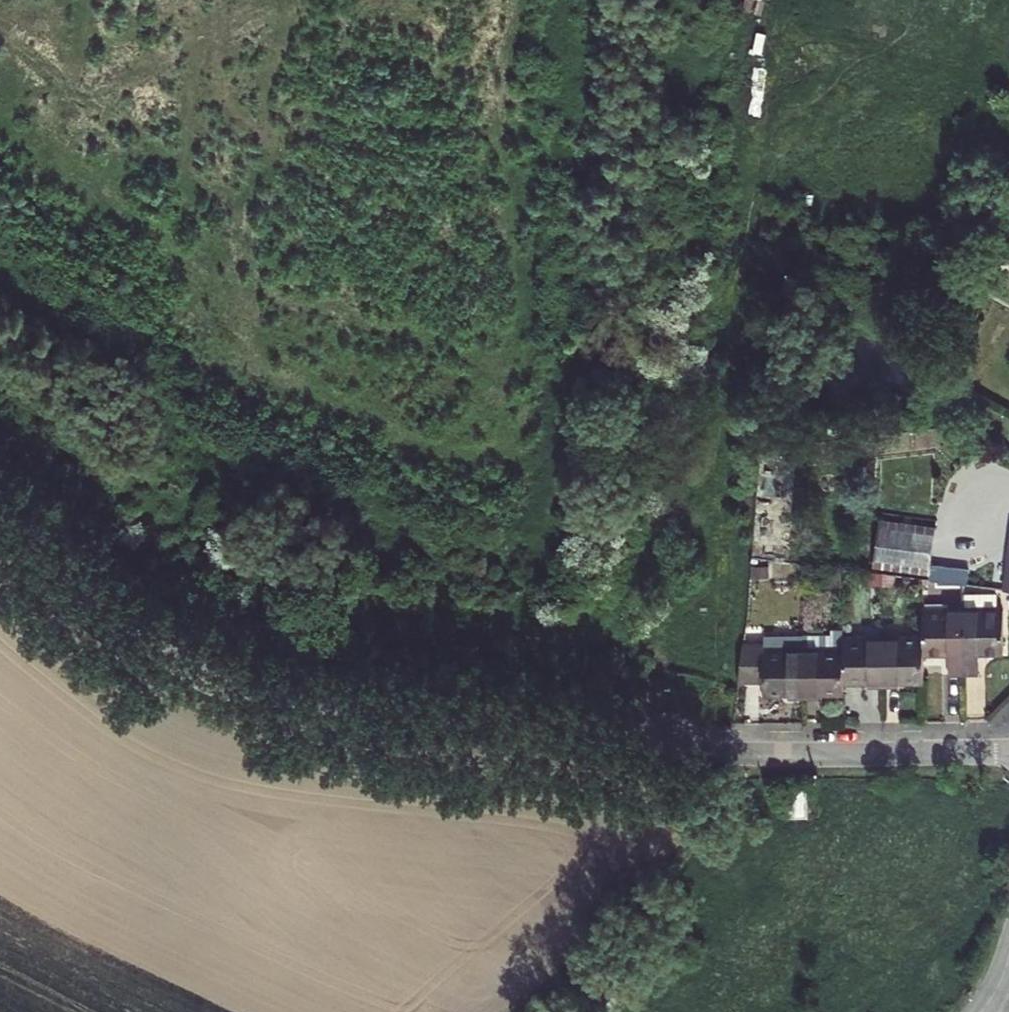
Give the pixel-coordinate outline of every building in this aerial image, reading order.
[(874,568),(931,571),(933,525),(877,522),(874,568)] [(931,566),(930,583),(966,584),(967,568),(931,566)] [(943,673),(958,673),(958,657),(958,609),(917,608),(918,625),(918,651),(943,651),(943,673)] [(958,609),(958,657),(974,657),(974,651),(997,651),(997,609),(958,609)] [(878,636),(877,685),(893,685),(893,679),(918,679),(918,651),(918,625),(878,624),(878,636)] [(782,696),(797,696),(798,648),(798,631),(757,631),(757,639),(739,640),(734,679),(757,679),(757,690),(782,690),(782,696)] [(862,684),(877,685),(878,636),(838,636),(838,648),(838,679),(862,679),(862,684)] [(798,648),(797,696),(813,696),(813,691),(838,691),(838,679),(838,648),(798,648)] [(790,788),(791,814),(807,814),(807,787),(790,788)]
